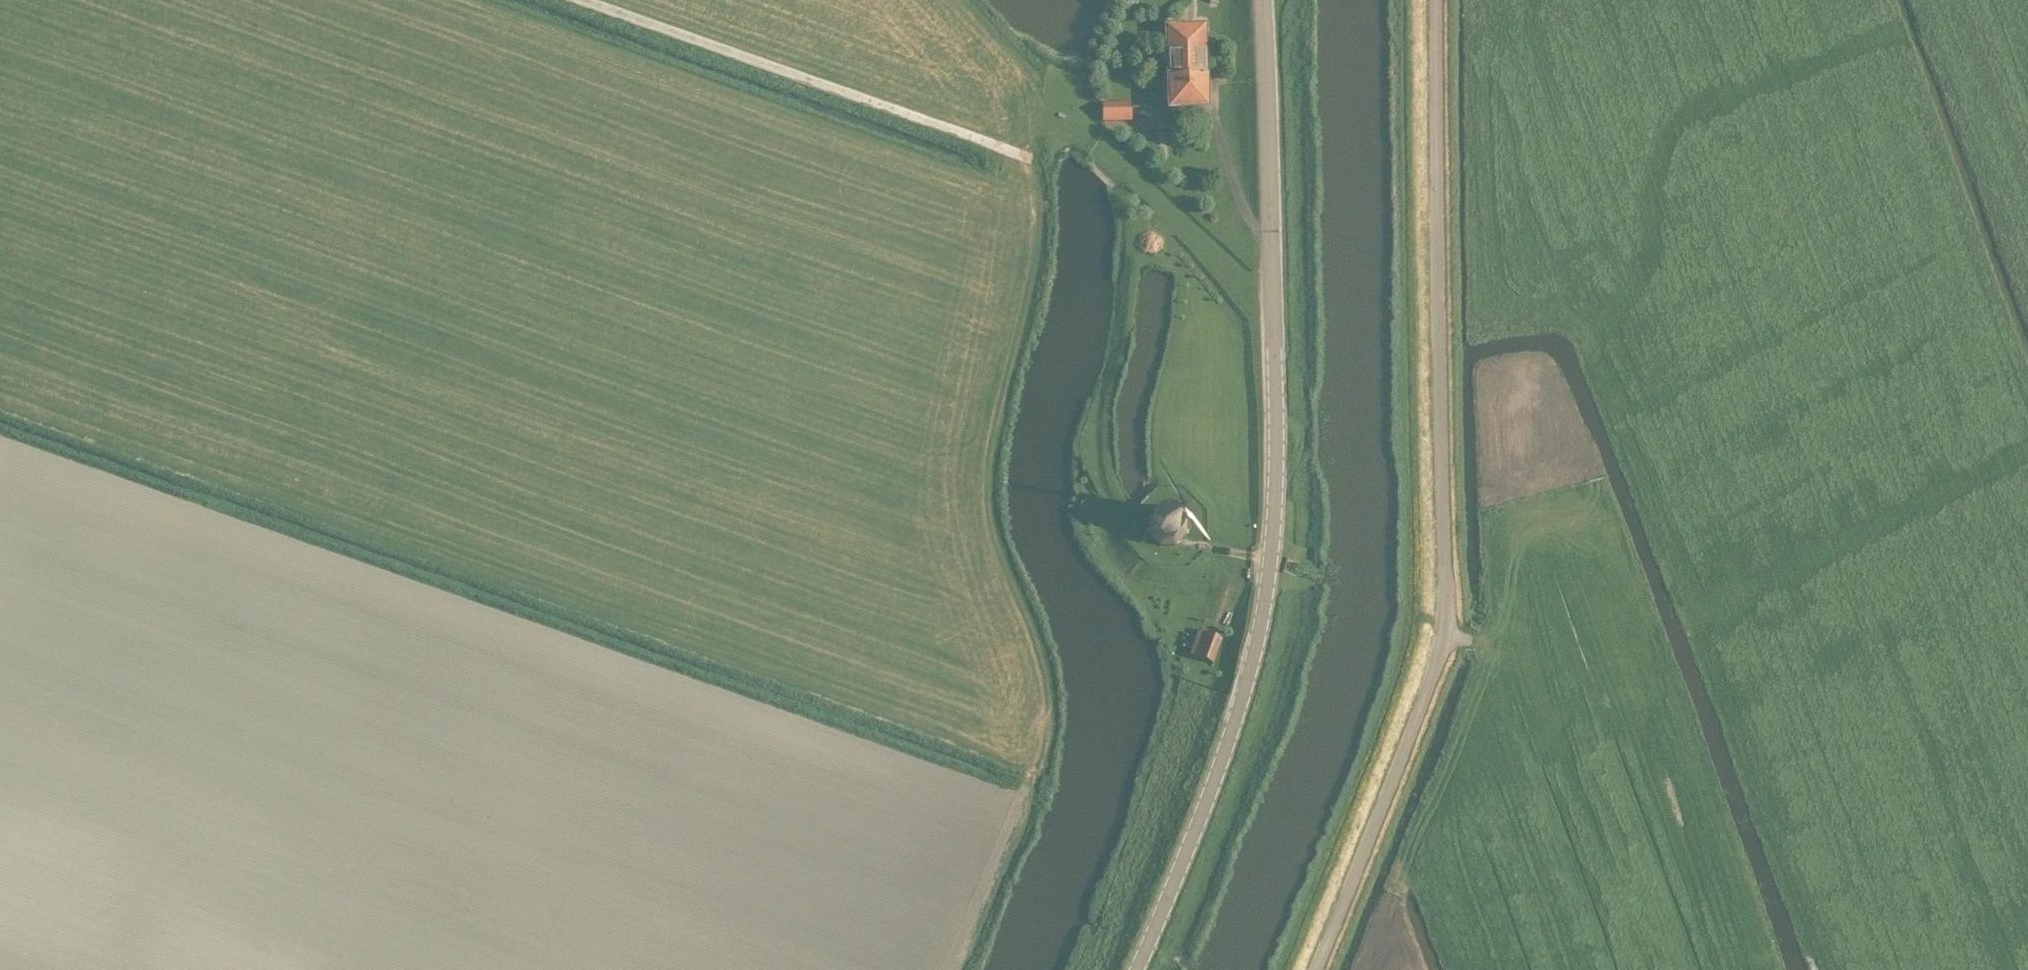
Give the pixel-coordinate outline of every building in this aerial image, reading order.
[(1163,25),(1166,106),(1206,105),(1203,23),(1163,25)] [(1101,101),(1101,117),(1131,117),(1131,101),(1101,101)] [(1186,515),(1175,504),(1158,503),(1147,516),(1147,532),(1158,543),(1174,542),(1186,531),(1186,515)] [(1188,651),(1212,660),(1220,635),(1197,627),(1188,651)]
